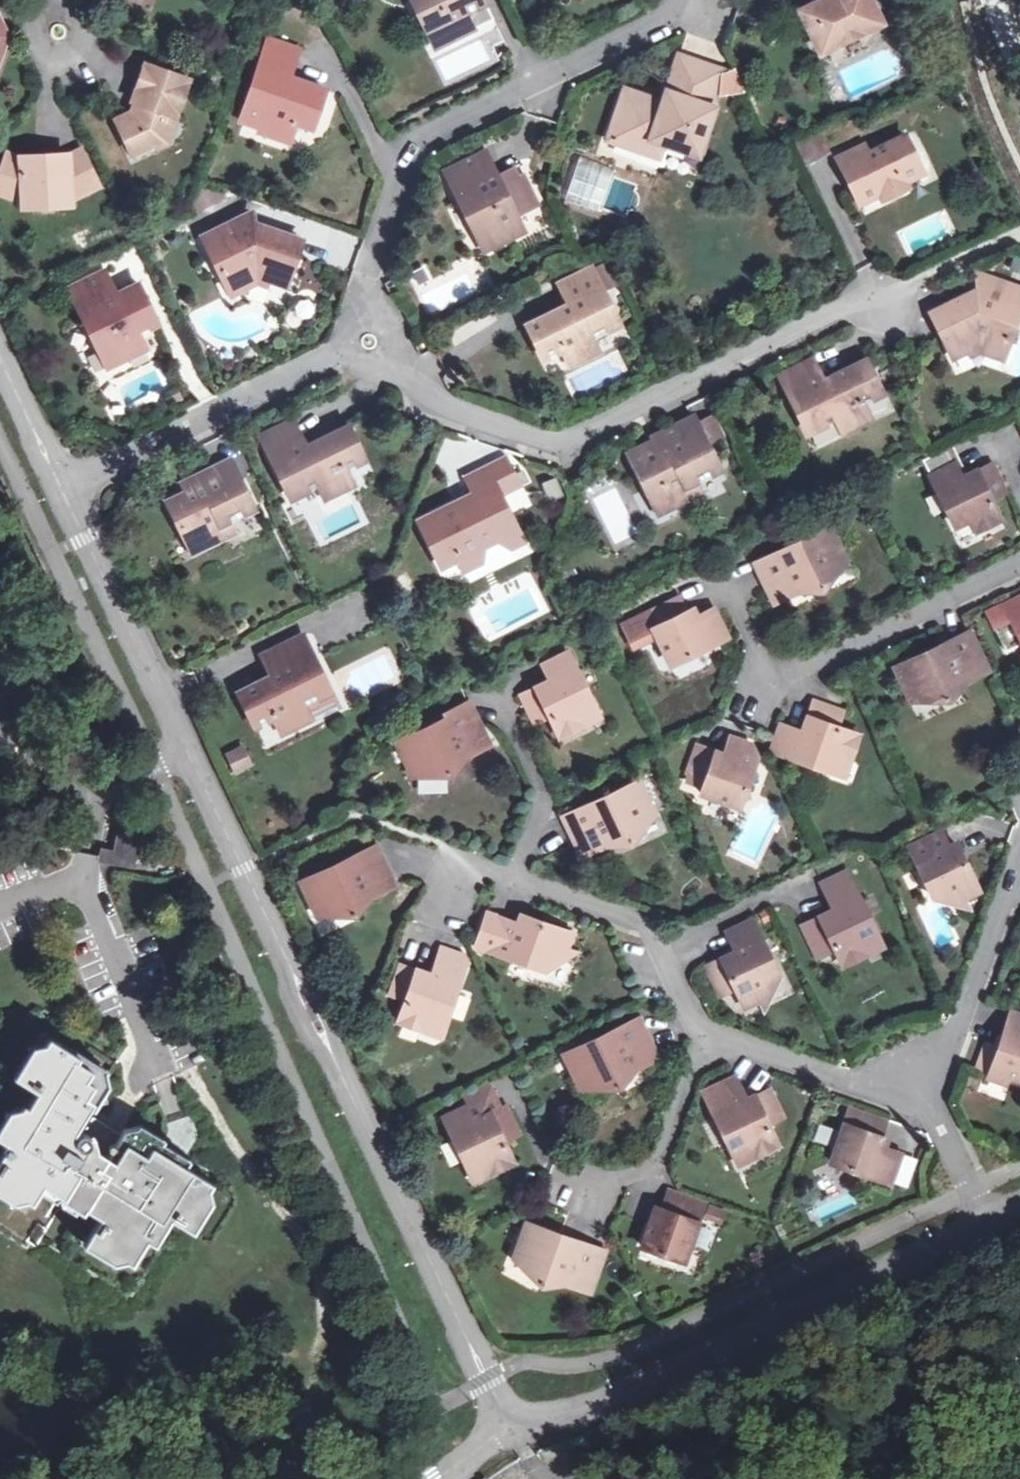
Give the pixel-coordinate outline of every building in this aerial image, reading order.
[(426,30),(436,25),(445,42),(473,27),(466,13),(485,3),(483,0),(412,0),(426,30)] [(800,10),(820,51),(879,23),(868,0),(822,0),(800,10)] [(436,25),(426,30),(434,47),(445,42),(436,25)] [(298,48),(268,37),(239,115),(259,123),(257,128),(289,140),(297,121),(311,126),(325,89),(288,76),(298,48)] [(487,48),(440,67),(445,79),(492,60),(487,48)] [(642,101),(643,96),(625,89),(608,139),(647,152),(652,138),(664,142),(696,153),(712,106),(708,105),(720,69),(679,56),(663,102),(655,100),(653,104),(642,101)] [(126,154),(152,142),(162,116),(170,118),(184,82),(138,65),(125,101),(127,104),(124,113),(109,120),(126,154)] [(653,104),(655,100),(643,96),(642,101),(653,104)] [(162,116),(152,142),(160,145),(170,118),(162,116)] [(865,154),(859,143),(836,155),(859,203),(875,195),(879,200),(903,188),(901,183),(919,173),(901,136),(865,154)] [(798,143),(807,162),(822,155),(813,137),(798,143)] [(664,142),(652,138),(647,152),(659,156),(664,142)] [(0,156),(0,185),(17,191),(18,201),(18,208),(31,209),(51,208),(65,207),(65,200),(93,186),(77,151),(61,159),(47,159),(48,154),(29,155),(29,160),(16,161),(0,155),(0,156)] [(443,171),(475,235),(485,229),(493,246),(522,232),(514,215),(536,204),(521,174),(516,175),(508,180),(503,170),(494,173),(483,151),(443,171)] [(508,180),(516,175),(511,166),(503,170),(508,180)] [(0,185),(0,196),(18,201),(17,191),(0,185)] [(531,234),(544,228),(536,211),(523,216),(531,234)] [(233,237),(254,227),(247,215),(227,224),(233,237)] [(233,237),(227,224),(204,236),(231,293),(251,283),(254,274),(269,279),(285,284),(300,237),(264,224),(259,227),(254,227),(233,237)] [(485,229),(475,235),(483,252),(493,246),(485,229)] [(556,284),(567,304),(526,325),(543,359),(560,349),(569,366),(598,351),(592,339),(617,326),(588,268),(556,284)] [(67,290),(100,353),(110,348),(118,362),(147,347),(139,332),(158,322),(143,293),(121,305),(115,293),(103,271),(67,290)] [(988,298),(994,280),(973,273),(974,294),(988,298)] [(254,274),(251,283),(266,289),(269,279),(254,274)] [(965,350),(978,344),(981,349),(981,351),(999,358),(1019,300),(1019,290),(994,280),(988,298),(974,294),(968,296),(962,295),(930,312),(952,356),(965,350)] [(121,305),(143,293),(137,282),(115,293),(121,305)] [(978,344),(965,350),(969,356),(981,351),(981,349),(978,344)] [(110,348),(100,353),(108,368),(118,362),(110,348)] [(821,381),(811,360),(779,376),(808,433),(833,421),(840,433),(869,418),(862,403),(880,394),(863,360),(821,381)] [(650,452),(646,445),(630,454),(659,516),(691,499),(685,488),(694,484),(719,470),(707,445),(697,426),(693,417),(653,437),(655,441),(658,448),(650,452)] [(697,426),(707,445),(721,438),(712,418),(697,426)] [(303,447),(290,420),(264,433),(265,438),(259,441),(286,497),(311,484),(318,496),(348,481),(342,469),(361,460),(345,426),(303,447)] [(658,448),(655,441),(646,445),(650,452),(658,448)] [(493,463),(507,491),(521,484),(506,456),(493,463)] [(963,475),(955,460),(929,473),(954,524),(970,517),(975,528),(1001,516),(991,496),(1006,489),(992,461),(963,475)] [(501,494),(507,491),(493,463),(463,478),(475,501),(456,510),(452,504),(419,521),(442,569),(459,560),(465,572),(492,557),(486,547),(501,539),(504,545),(512,548),(524,541),(501,494)] [(170,500),(169,498),(153,507),(178,557),(211,540),(205,529),(215,524),(238,511),(213,464),(176,484),(181,494),(170,500)] [(547,501),(561,498),(557,479),(543,482),(547,501)] [(181,494),(176,484),(165,490),(169,498),(170,500),(181,494)] [(685,488),(691,499),(700,495),(694,484),(685,488)] [(205,529),(211,540),(220,535),(215,524),(205,529)] [(821,588),(831,577),(827,568),(846,558),(830,526),(779,551),(778,548),(751,562),(771,602),(802,587),(804,590),(821,588)] [(827,568),(831,577),(846,558),(827,568)] [(726,636),(715,612),(697,620),(694,615),(688,602),(681,605),(674,590),(649,602),(660,623),(652,627),(670,663),(685,656),(686,658),(694,654),(694,652),(726,636)] [(1002,604),(1019,639),(1019,595),(1002,604)] [(697,620),(715,612),(712,606),(694,615),(697,620)] [(894,667),(910,700),(930,690),(934,699),(949,698),(961,688),(959,685),(988,670),(968,628),(944,639),(946,642),(894,667)] [(259,658),(270,680),(238,696),(254,728),(274,718),(282,733),(311,719),(304,706),(329,694),(301,638),(259,658)] [(561,737),(585,725),(579,713),(594,705),(569,654),(544,666),(551,683),(522,697),(536,725),(551,718),(561,737)] [(930,690),(910,700),(934,699),(930,690)] [(442,711),(444,717),(394,741),(410,774),(429,765),(434,774),(452,778),(467,771),(464,767),(488,743),(467,699),(442,711)] [(769,751),(831,772),(836,757),(849,761),(857,734),(836,726),(842,710),(810,699),(799,732),(779,726),(769,751)] [(579,713),(585,725),(600,717),(594,705),(579,713)] [(722,752),(728,754),(734,739),(728,737),(722,752)] [(734,739),(728,754),(722,752),(696,744),(687,770),(690,772),(687,779),(703,786),(700,792),(737,804),(744,789),(746,789),(749,779),(747,778),(756,754),(751,744),(734,739)] [(243,744),(223,753),(234,776),(254,767),(243,744)] [(836,757),(831,772),(844,777),(849,761),(836,757)] [(582,854),(605,843),(615,838),(618,844),(628,845),(639,832),(634,823),(655,813),(638,779),(589,803),(587,800),(561,813),(582,854)] [(634,823),(639,832),(655,813),(634,823)] [(137,837),(118,834),(114,861),(127,864),(132,865),(137,837)] [(948,894),(953,904),(964,899),(978,892),(954,844),(947,848),(939,834),(909,849),(935,901),(948,894)] [(346,854),(347,857),(297,882),(313,914),(345,914),(364,896),(367,893),(390,882),(370,842),(346,854)] [(844,964),(868,952),(863,941),(876,934),(847,872),(822,884),(834,909),(804,924),(819,957),(837,949),(844,964)] [(964,899),(953,904),(970,911),(964,899)] [(548,957),(560,961),(564,948),(569,933),(519,916),(516,925),(483,914),(471,946),(542,971),(548,957)] [(745,1008),(758,1002),(771,996),(765,983),(779,977),(753,922),(727,935),(735,953),(708,967),(721,996),(737,990),(745,1008)] [(863,941),(868,952),(881,946),(876,934),(863,941)] [(428,1016),(446,1022),(469,957),(442,946),(432,973),(399,962),(389,992),(405,999),(398,1019),(424,1028),(428,1016)] [(564,948),(560,961),(576,952),(564,948)] [(771,996),(758,1002),(764,1015),(771,996)] [(1010,1015),(997,1053),(991,1070),(989,1078),(1005,1084),(1008,1078),(1019,1082),(1019,1018),(1010,1015)] [(428,1016),(424,1028),(442,1034),(446,1022),(428,1016)] [(565,1054),(581,1087),(600,1078),(605,1087),(618,1087),(634,1069),(658,1056),(638,1016),(615,1027),(616,1030),(565,1054)] [(9,1185),(11,1198),(20,1196),(26,1200),(31,1203),(38,1191),(44,1183),(59,1194),(57,1197),(62,1200),(64,1197),(78,1205),(77,1208),(82,1213),(86,1208),(90,1201),(109,1214),(95,1235),(109,1245),(112,1258),(119,1256),(125,1260),(130,1264),(146,1240),(151,1233),(158,1237),(170,1218),(175,1213),(184,1218),(192,1206),(206,1201),(205,1194),(208,1189),(212,1183),(184,1166),(151,1145),(152,1143),(137,1133),(135,1126),(124,1128),(115,1139),(91,1124),(86,1132),(79,1130),(75,1134),(73,1140),(67,1136),(85,1106),(88,1108),(92,1111),(108,1086),(106,1071),(98,1074),(77,1060),(80,1057),(72,1051),(49,1035),(44,1042),(41,1048),(33,1050),(37,1064),(28,1077),(39,1085),(35,1090),(27,1104),(23,1102),(20,1105),(18,1109),(9,1112),(13,1128),(5,1142),(1,1148),(4,1149),(10,1153),(0,1168),(0,1179),(9,1185)] [(13,1077),(35,1090),(39,1085),(28,1077),(37,1064),(33,1050),(41,1048),(44,1042),(27,1047),(29,1052),(13,1077)] [(98,1074),(106,1071),(107,1069),(75,1048),(72,1051),(80,1057),(77,1060),(98,1074)] [(991,1070),(997,1053),(985,1049),(979,1066),(991,1070)] [(706,1090),(736,1151),(749,1143),(755,1155),(779,1143),(770,1123),(784,1116),(769,1086),(747,1097),(741,1101),(738,1095),(744,1091),(735,1075),(706,1090)] [(600,1078),(581,1087),(605,1087),(600,1078)] [(741,1101),(747,1097),(744,1091),(738,1095),(741,1101)] [(13,1128),(9,1112),(18,1109),(20,1105),(3,1109),(5,1114),(0,1123),(0,1138),(5,1142),(13,1128)] [(73,1140),(75,1134),(73,1133),(88,1108),(85,1106),(67,1136),(73,1140)] [(478,1120),(471,1106),(445,1118),(471,1169),(486,1162),(492,1174),(517,1162),(508,1142),(522,1135),(507,1106),(478,1120)] [(891,1184),(899,1159),(882,1154),(884,1149),(886,1141),(880,1139),(886,1124),(849,1111),(832,1164),(891,1184)] [(151,1145),(184,1166),(188,1159),(161,1142),(163,1138),(136,1123),(135,1126),(137,1133),(152,1143),(151,1145)] [(749,1143),(736,1151),(742,1162),(755,1155),(749,1143)] [(4,1149),(0,1155),(0,1168),(10,1153),(4,1149)] [(882,1154),(899,1159),(901,1155),(884,1149),(882,1154)] [(6,1199),(8,1203),(26,1200),(20,1196),(11,1198),(9,1185),(0,1179),(0,1194),(6,1199)] [(44,1183),(38,1191),(54,1201),(57,1197),(59,1194),(44,1183)] [(175,1213),(170,1218),(193,1231),(209,1207),(213,1206),(208,1189),(205,1194),(206,1201),(192,1206),(184,1218),(175,1213)] [(662,1211),(656,1210),(642,1249),(658,1256),(657,1258),(665,1261),(666,1259),(682,1264),(703,1207),(669,1195),(662,1211)] [(78,1205),(64,1197),(62,1200),(60,1204),(74,1213),(77,1208),(78,1205)] [(90,1201),(86,1208),(99,1216),(82,1244),(106,1259),(108,1264),(125,1260),(119,1256),(112,1258),(109,1245),(95,1235),(109,1214),(90,1201)] [(586,1235),(585,1237),(531,1219),(519,1254),(547,1281),(570,1278),(597,1287),(611,1243),(586,1235)] [(151,1233),(146,1240),(153,1244),(158,1237),(151,1233)]
